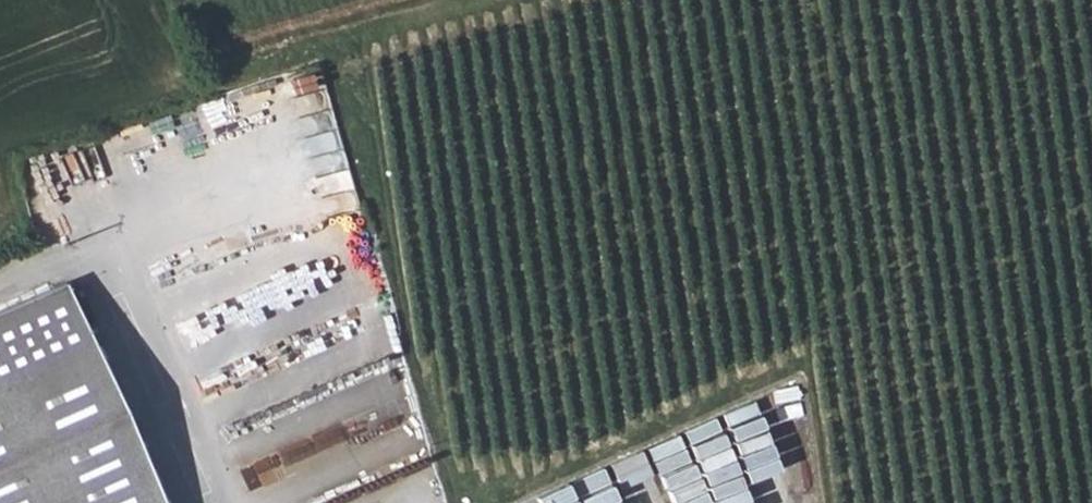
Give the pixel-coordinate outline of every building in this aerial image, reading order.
[(67,285),(0,315),(0,502),(160,502),(67,285)] [(751,502),(789,502),(751,406),(682,433),(698,474),(734,461),(751,502)] [(646,449),(609,463),(611,467),(541,493),(545,502),(666,502),(646,449)]
